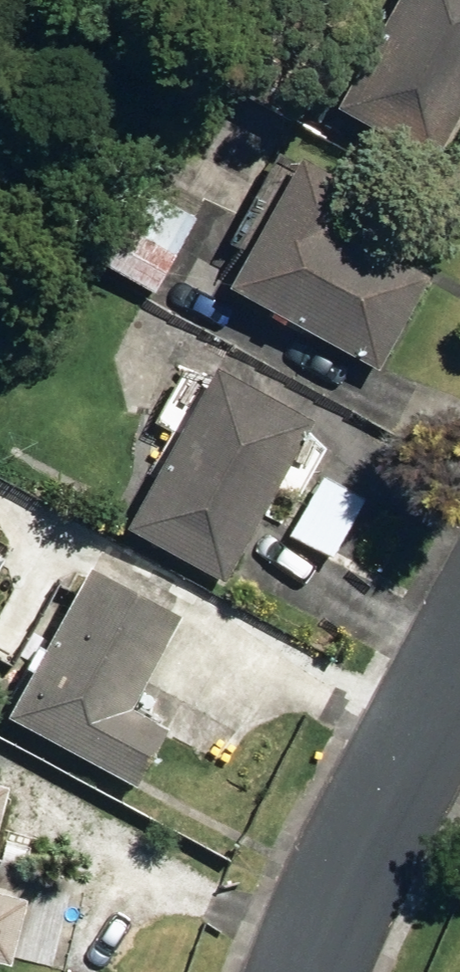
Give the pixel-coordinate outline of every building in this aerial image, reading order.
[(437,165),(459,121),(459,0),(402,0),(341,113),(437,165)] [(233,287),(380,371),(430,282),(339,230),(360,193),(304,163),(233,287)] [(103,264),(156,295),(197,223),(144,194),(103,264)] [(131,533),(226,585),(313,423),(218,371),(214,380),(188,366),(157,425),(182,439),(131,533)] [(292,537),(335,560),(366,501),(322,478),(292,537)] [(10,721),(138,792),(171,733),(133,712),(183,621),(92,570),(10,721)] [(144,783),(192,810),(241,725),(193,698),(144,783)] [(9,791),(0,789),(0,824),(9,791)] [(14,967),(31,904),(0,896),(0,963),(14,967)]
